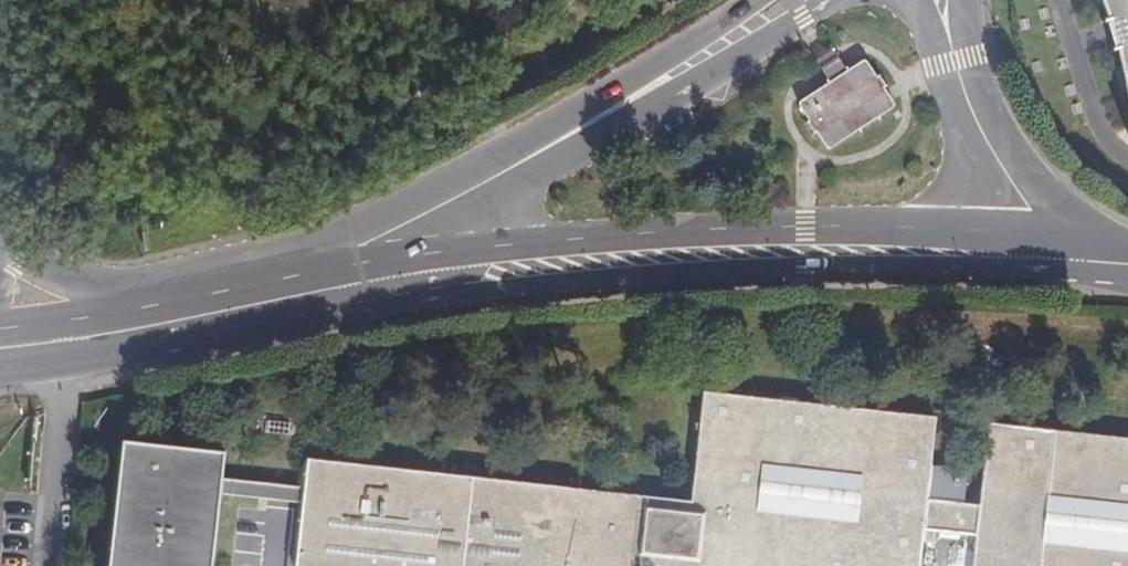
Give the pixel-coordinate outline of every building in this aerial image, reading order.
[(1111,27),(1127,147),(1127,0),(1099,0),(1111,27)] [(865,60),(801,105),(830,146),(894,101),(865,60)] [(993,430),(984,510),(918,503),(927,422),(714,399),(707,408),(697,500),(696,510),(552,494),(551,499),(305,473),(304,485),(302,503),(295,565),(631,565),(633,551),(658,554),(657,564),(671,565),(672,555),(697,558),(697,564),(719,565),(911,565),(916,523),(981,530),(978,565),(1127,565),(1127,444),(993,430)] [(123,443),(110,565),(212,565),(220,494),(222,476),(224,454),(123,443)] [(696,510),(697,500),(307,458),(305,473),(551,499),(552,494),(696,510)] [(304,485),(222,476),(220,494),(302,503),(304,485)]
